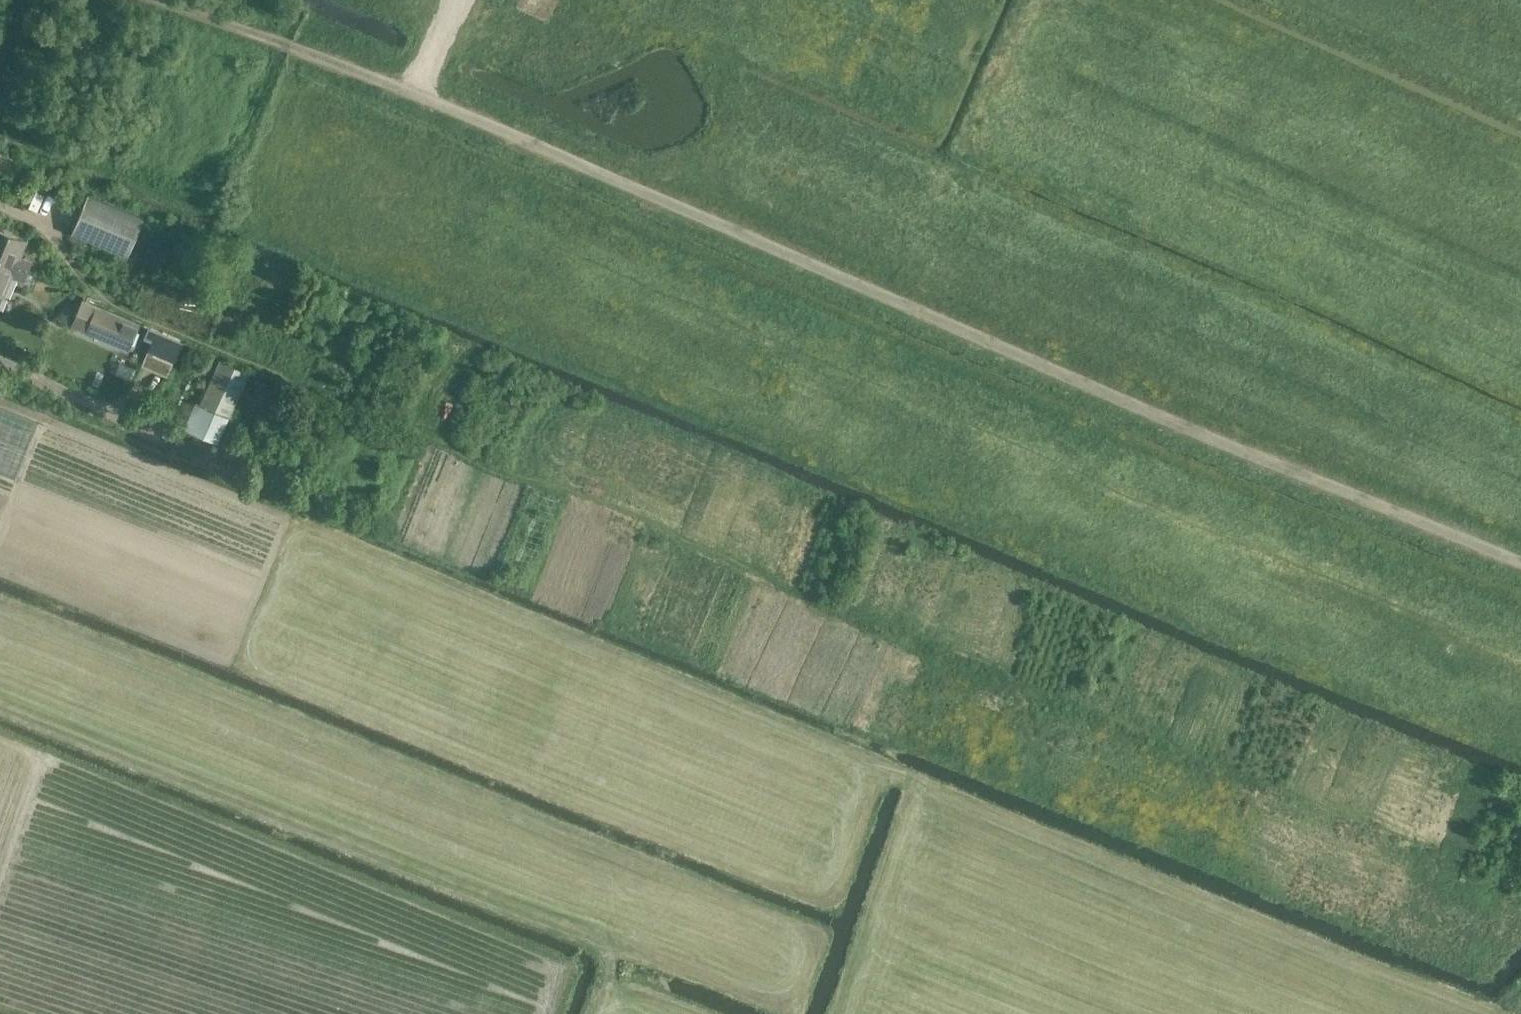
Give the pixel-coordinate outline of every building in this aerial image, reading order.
[(9,176),(17,160),(0,152),(0,172),(9,176)] [(71,233),(128,256),(143,218),(88,195),(71,233)] [(26,273),(32,261),(19,256),(26,240),(0,229),(0,262),(26,273)] [(1,295),(3,296),(11,275),(23,280),(26,273),(0,262),(0,298),(1,295)] [(139,326),(96,308),(86,329),(130,348),(139,326)] [(144,335),(152,339),(147,350),(173,360),(182,338),(148,324),(144,335)] [(185,427),(205,436),(217,441),(228,416),(247,373),(220,361),(200,403),(196,401),(185,427)] [(16,476),(37,418),(0,404),(0,470),(16,476)]
